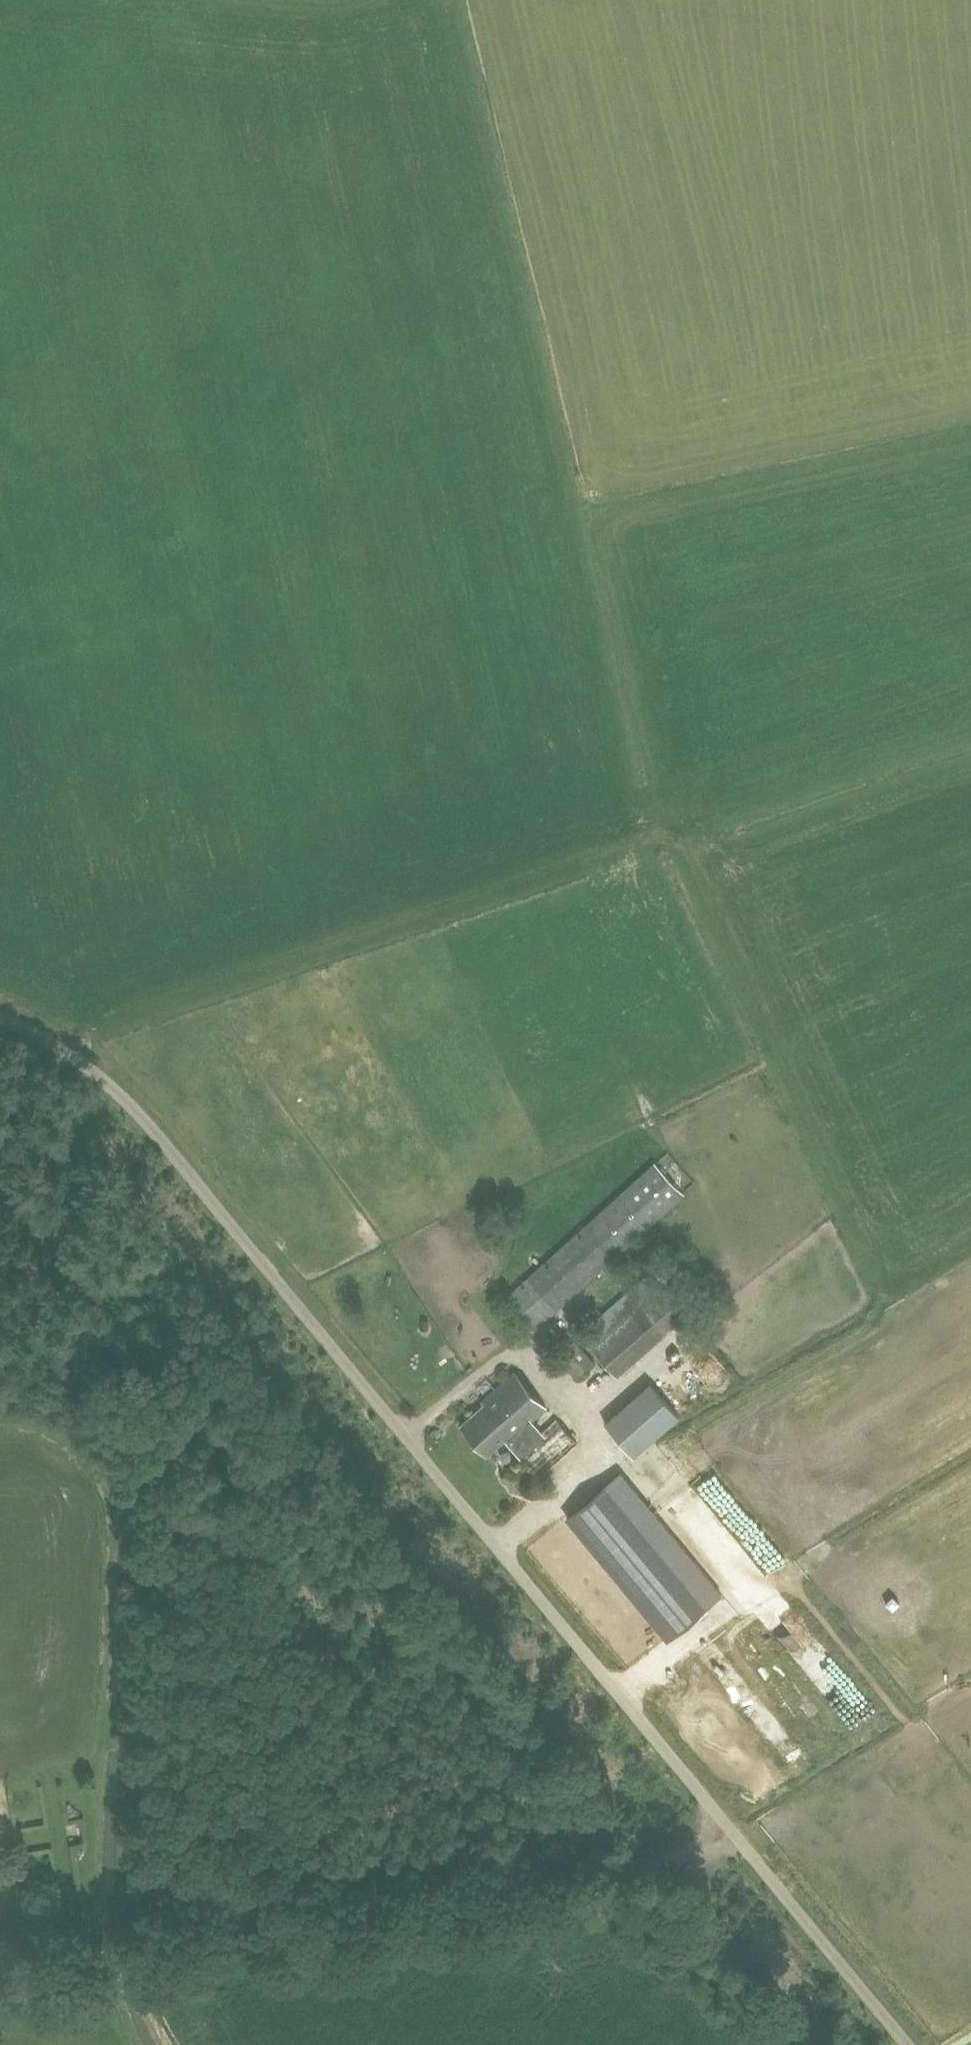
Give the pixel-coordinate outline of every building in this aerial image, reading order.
[(533,1329),(683,1192),(656,1162),(505,1299),(533,1329)] [(650,1271),(636,1283),(626,1292),(579,1333),(618,1376),(686,1313),(650,1271)] [(596,1362),(575,1337),(557,1354),(578,1379),(596,1362)] [(533,1418),(547,1405),(515,1370),(487,1396),(489,1399),(462,1424),(489,1453),(506,1437),(541,1475),(579,1440),(557,1416),(543,1429),(533,1418)] [(678,1413),(650,1380),(605,1420),(634,1453),(678,1413)] [(621,1469),(565,1514),(666,1637),(721,1591),(621,1469)] [(723,1646),(707,1658),(801,1781),(817,1769),(723,1646)]
